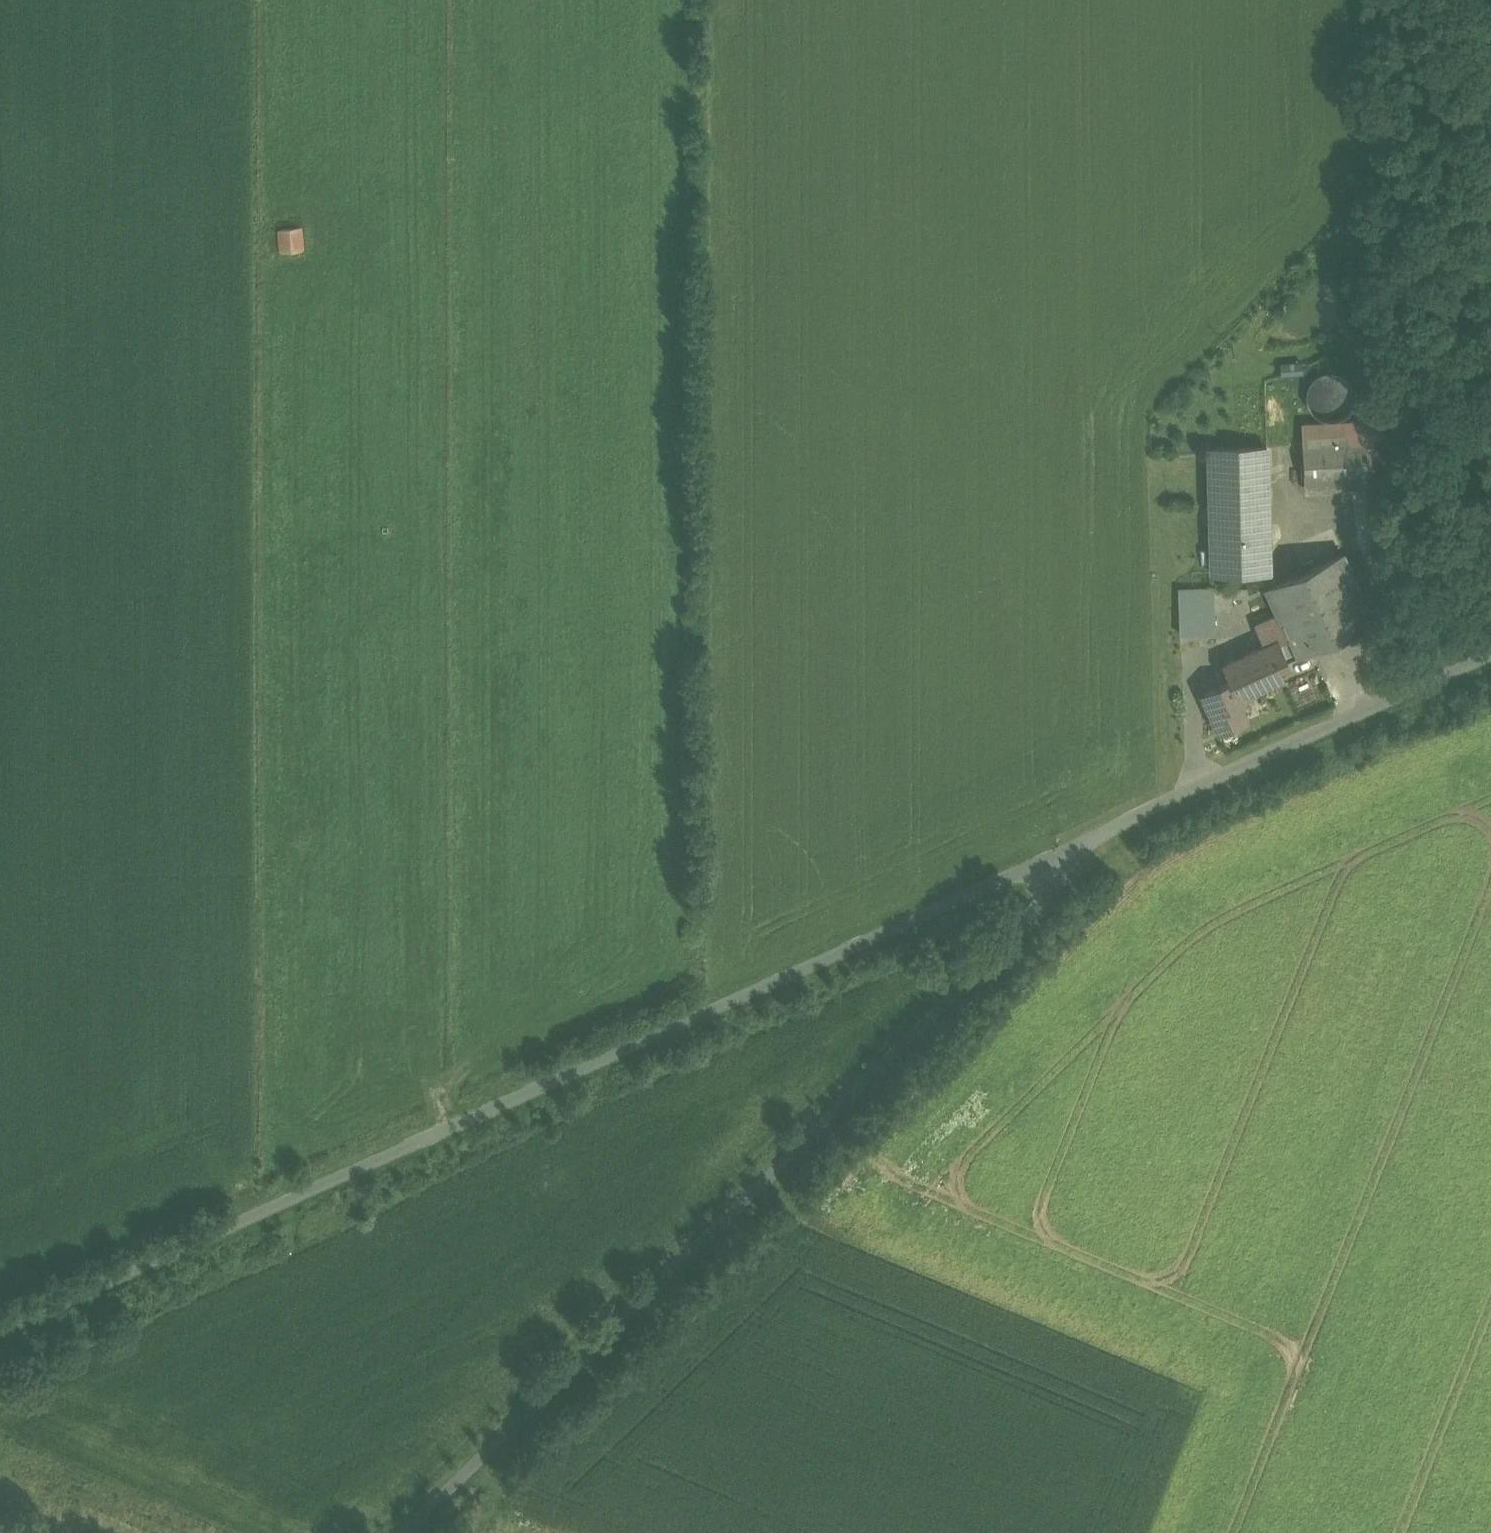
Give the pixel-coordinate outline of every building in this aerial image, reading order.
[(302,227),(280,229),(283,252),(304,250),(302,227)] [(1363,405),(1365,395),(1362,384),(1356,375),(1347,369),(1336,368),(1326,370),(1317,376),(1311,385),(1309,396),(1312,407),(1318,415),(1327,421),(1338,423),(1348,421),(1357,415),(1363,405)] [(1385,436),(1304,440),(1306,487),(1388,483),(1385,436)] [(1268,446),(1211,448),(1214,574),(1271,572),(1268,446)] [(1343,552),(1268,586),(1290,636),(1299,655),(1374,622),(1343,552)] [(1225,585),(1178,586),(1178,634),(1216,634),(1216,609),(1233,608),(1233,594),(1226,594),(1225,585)] [(1268,645),(1224,665),(1230,679),(1238,696),(1282,676),(1277,665),(1299,655),(1290,636),(1268,646),(1268,645)] [(1238,696),(1230,679),(1202,692),(1219,730),(1247,717),(1238,696)]
